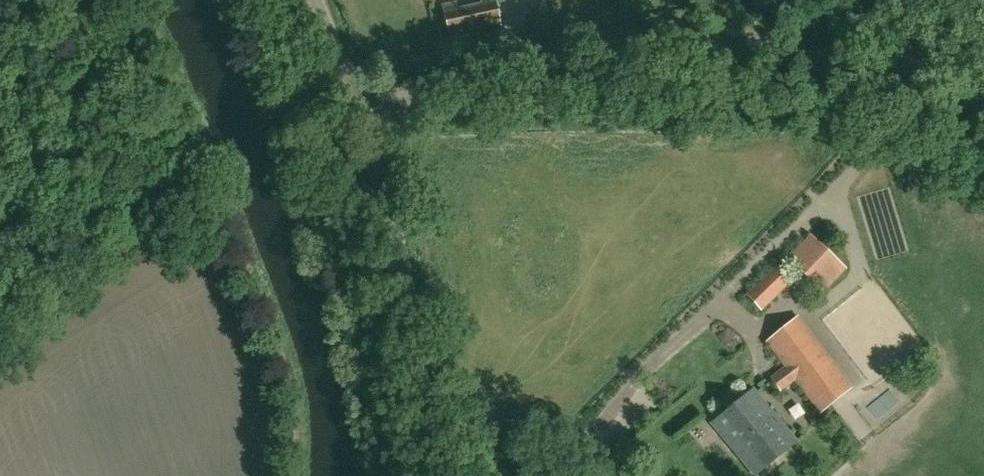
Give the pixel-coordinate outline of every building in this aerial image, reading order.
[(480,4),(457,9),(456,2),(442,5),(450,41),(501,30),(495,0),(479,0),(480,4)] [(721,110),(711,111),(712,125),(722,125),(721,110)] [(843,267),(810,236),(788,259),(821,290),(843,267)] [(747,296),(761,310),(790,282),(776,268),(747,296)] [(771,379),(781,391),(795,380),(820,413),(851,388),(798,318),(767,343),(786,367),(771,379)] [(753,391),(713,424),(755,475),(795,442),(753,391)] [(899,391),(876,409),(886,423),(910,404),(899,391)]
